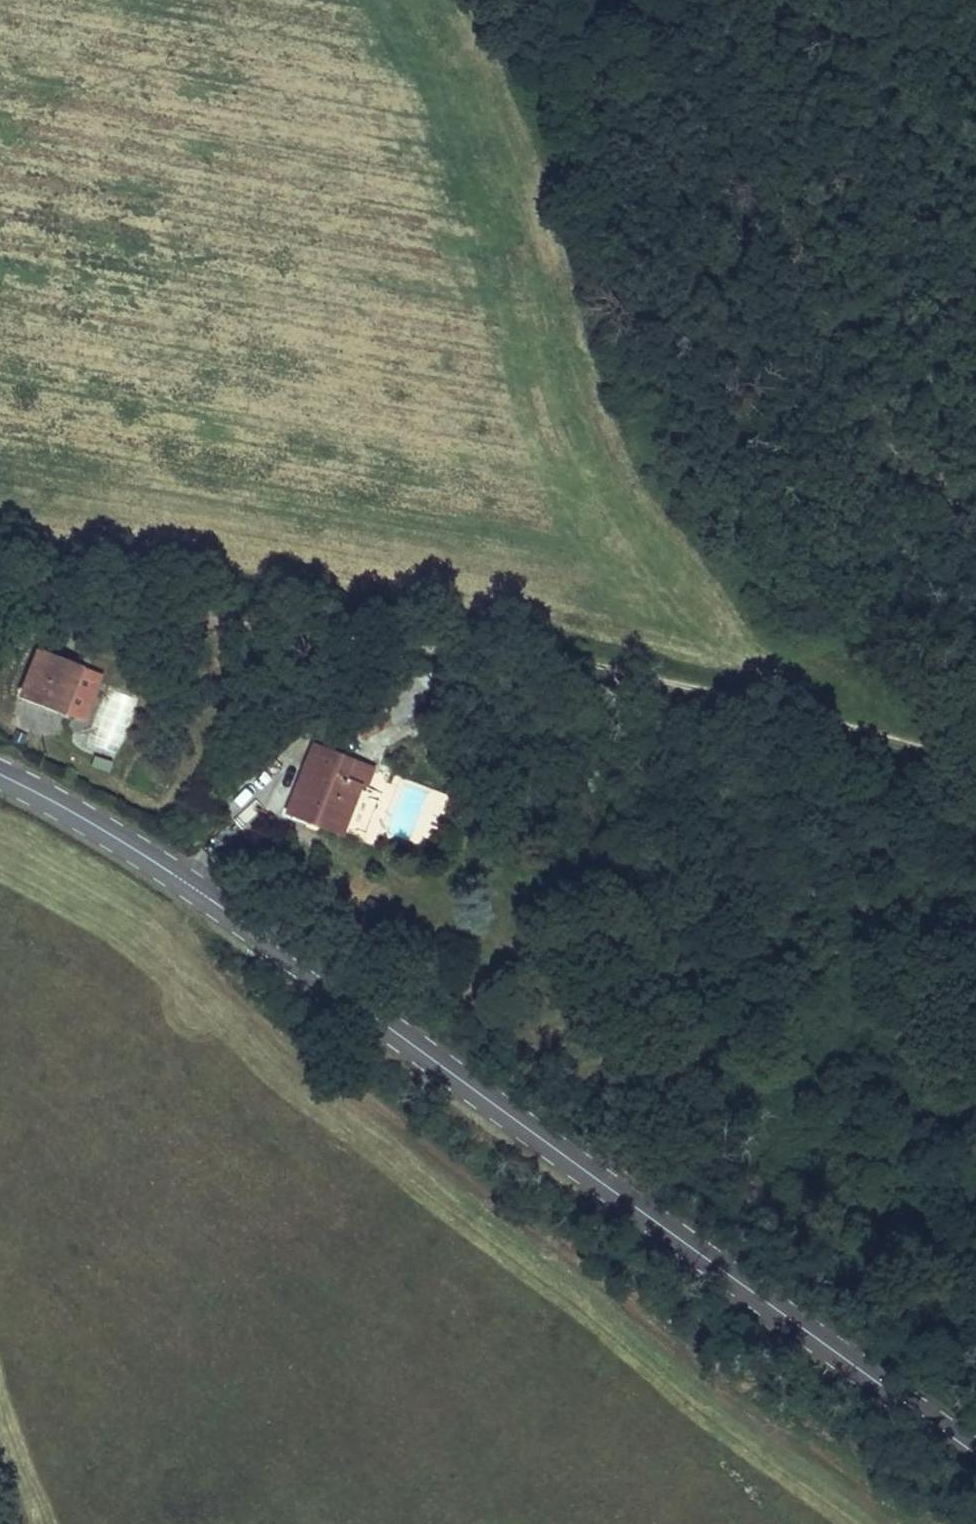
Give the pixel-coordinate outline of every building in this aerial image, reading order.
[(82,667),(39,651),(22,694),(65,711),(82,667)] [(374,768),(315,744),(288,812),(341,833),(361,784),(367,786),(374,768)]
